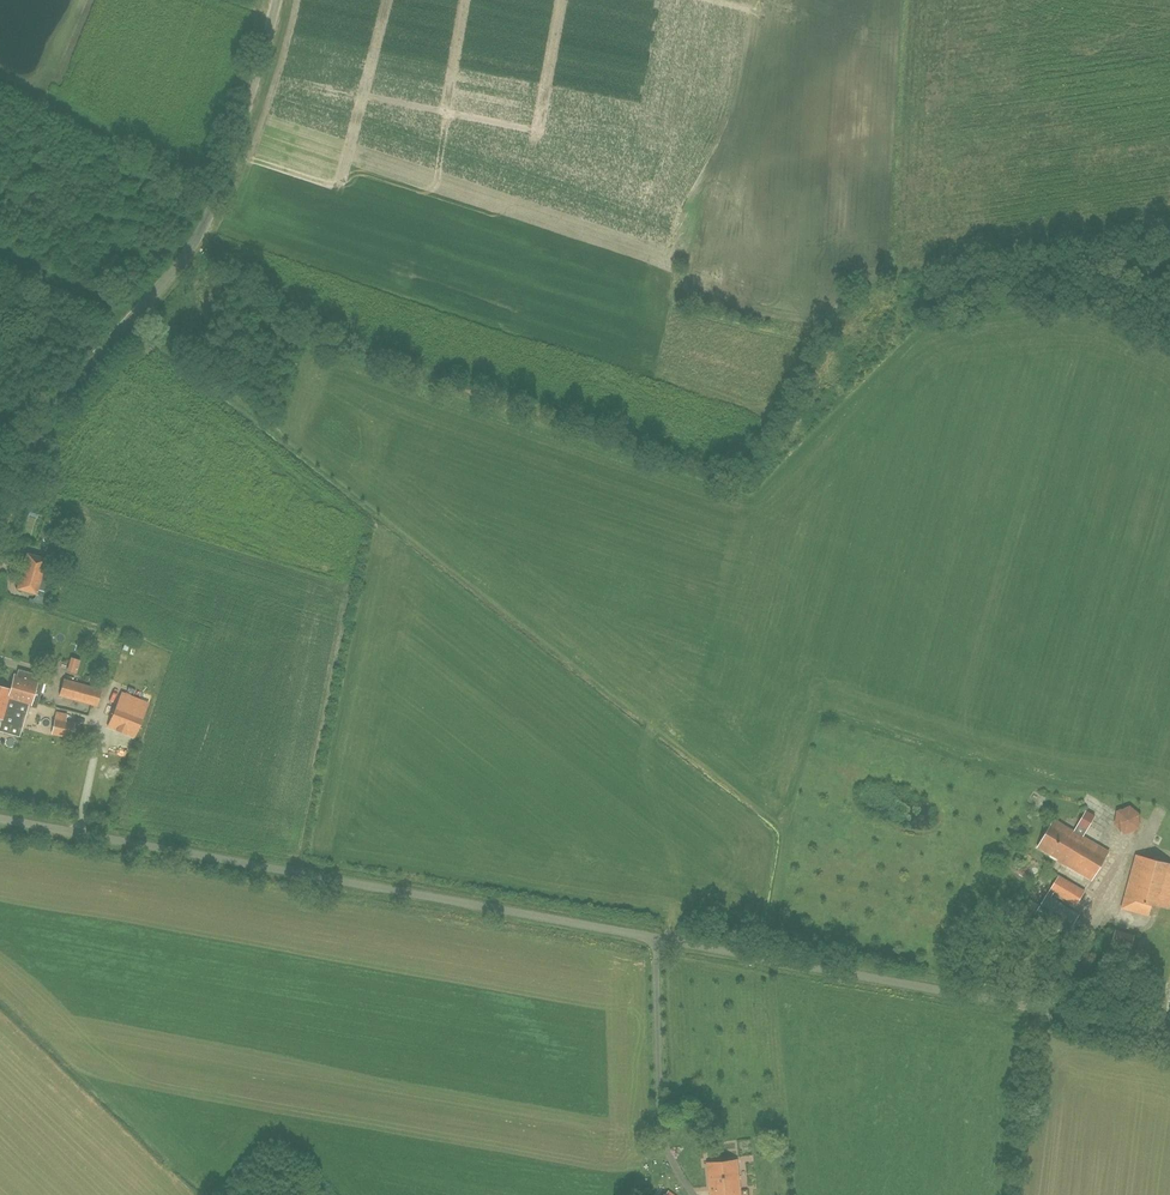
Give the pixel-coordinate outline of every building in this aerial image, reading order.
[(37,595),(47,559),(27,553),(17,589),(37,595)] [(64,671),(75,674),(79,659),(67,657),(64,671)] [(1,723),(1,722),(6,723),(5,724),(22,729),(29,707),(36,709),(44,683),(38,681),(39,676),(18,669),(16,675),(14,675),(10,690),(0,687),(0,722),(1,723)] [(59,695),(97,706),(101,690),(64,679),(59,695)] [(121,694),(118,701),(107,727),(135,739),(146,712),(130,705),(132,699),(121,694)] [(51,734),(71,738),(75,723),(55,719),(51,734)] [(1112,827),(1137,832),(1141,810),(1116,805),(1112,827)] [(1054,820),(1038,847),(1058,859),(1058,860),(1092,880),(1109,852),(1083,836),(1096,816),(1087,811),(1074,831),(1054,820)] [(1169,909),(1169,864),(1136,855),(1122,909),(1149,916),(1152,905),(1169,909)] [(1035,915),(1067,934),(1079,914),(1051,897),(1054,892),(1077,905),(1085,891),(1059,876),(1035,915)] [(749,1152),(748,1138),(737,1139),(738,1152),(749,1152)] [(737,1160),(708,1163),(711,1194),(741,1194),(737,1160)]
